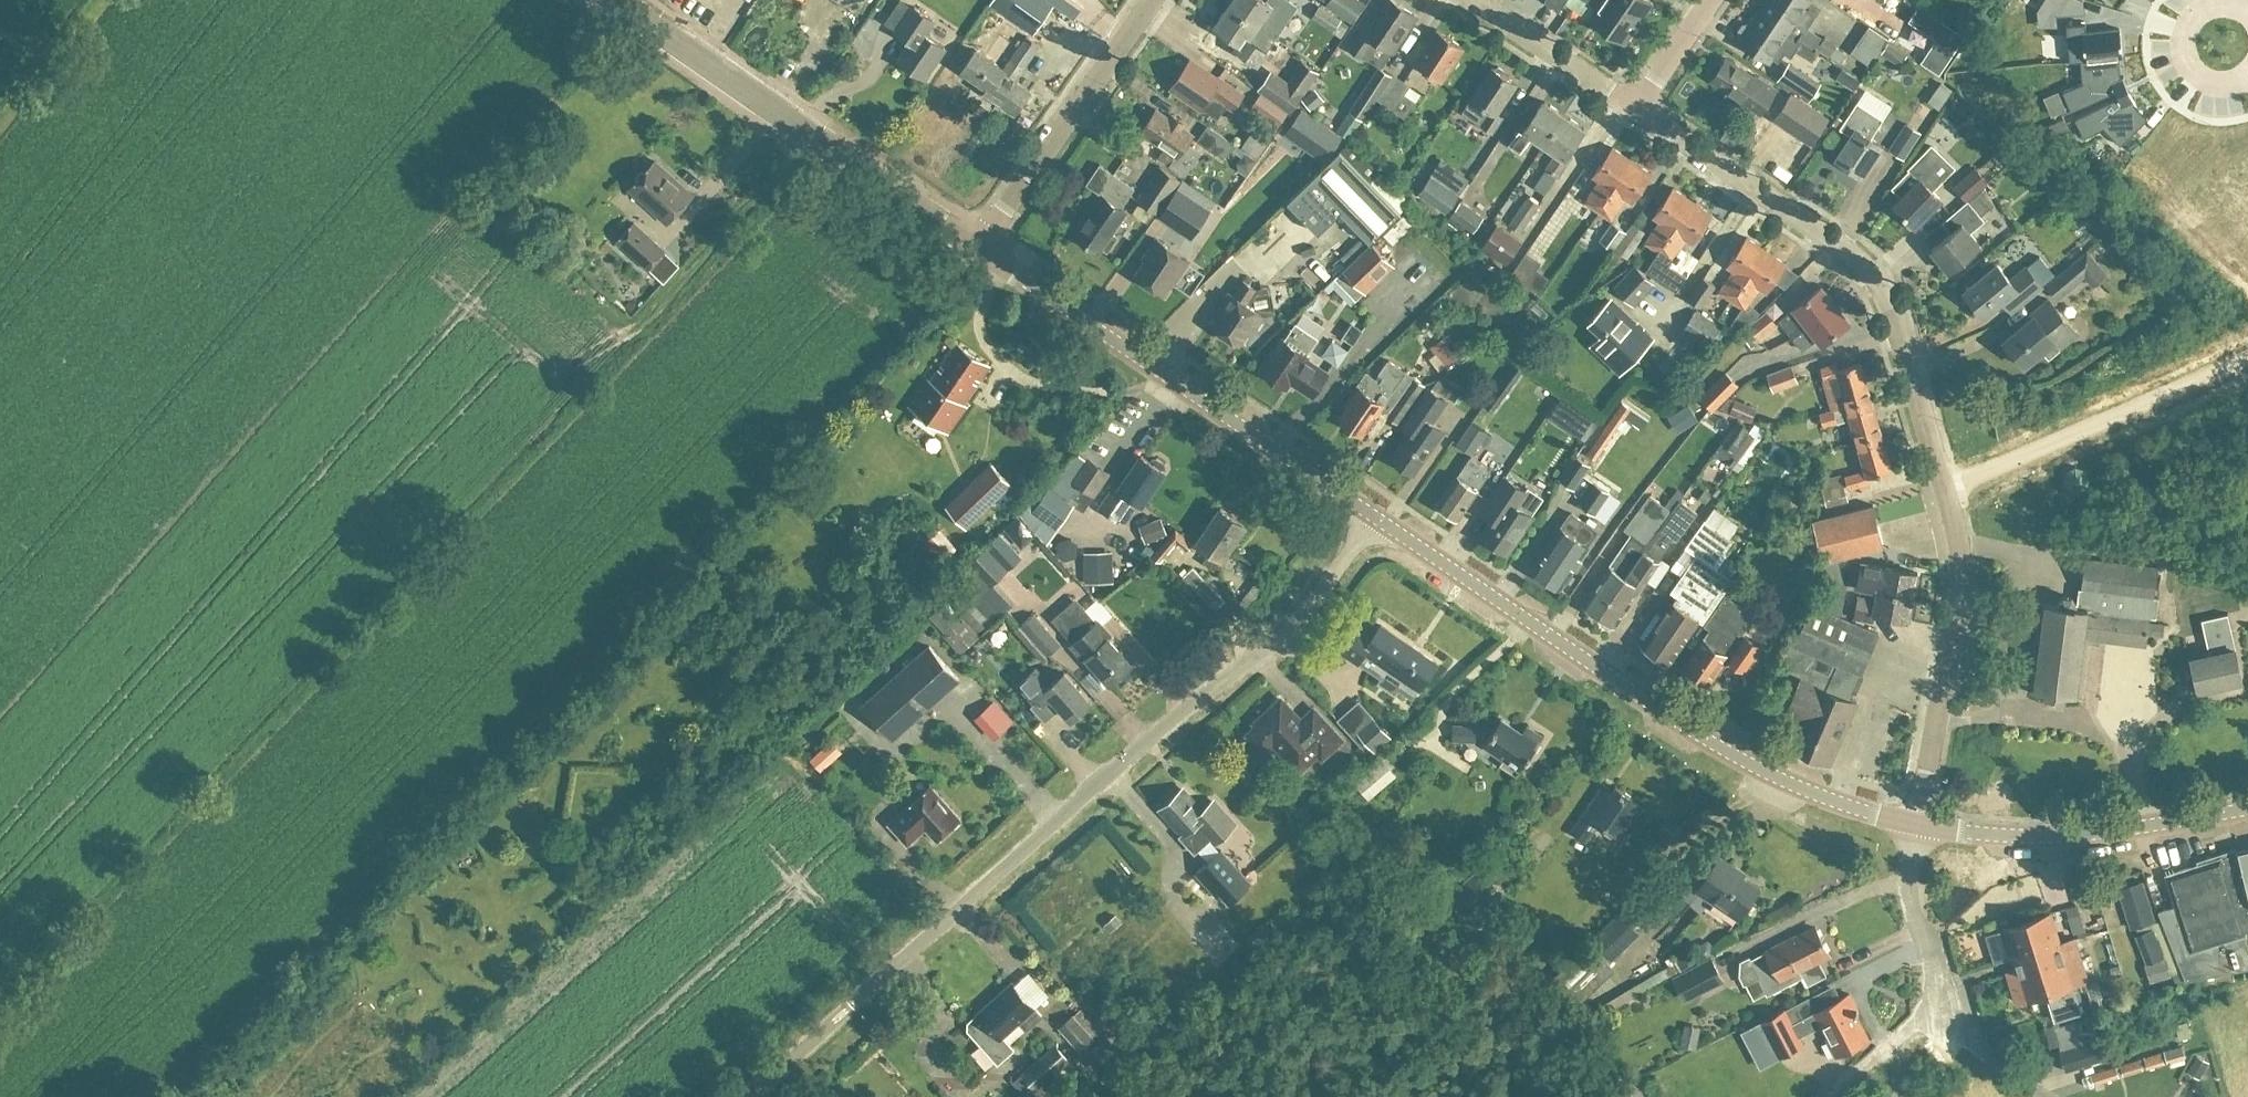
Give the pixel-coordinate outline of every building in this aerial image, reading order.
[(866,0),(840,0),(858,12),(866,0)] [(1034,34),(1054,5),(1047,0),(992,0),(990,4),(1034,34)] [(1054,4),(1074,18),(1080,9),(1067,0),(1048,0),(1054,4)] [(1259,26),(1268,14),(1283,24),(1291,13),(1273,0),(1268,0),(1267,2),(1265,0),(1233,0),(1229,5),(1259,26)] [(1352,22),(1365,2),(1362,0),(1328,0),(1325,4),(1352,22)] [(1414,14),(1393,0),(1385,0),(1375,15),(1370,12),(1347,47),(1361,56),(1374,38),(1391,49),(1414,14)] [(1545,1),(1560,11),(1567,0),(1545,0),(1545,1)] [(1607,0),(1586,0),(1596,7),(1589,17),(1625,42),(1639,22),(1607,0)] [(1639,22),(1653,2),(1650,0),(1607,0),(1639,22)] [(1802,40),(1817,49),(1818,47),(1829,55),(1836,44),(1825,37),(1823,39),(1806,28),(1820,7),(1809,0),(1766,0),(1759,10),(1790,31),(1802,40)] [(2057,15),(2083,12),(2082,0),(2053,0),(2054,15),(2057,15)] [(1259,26),(1229,5),(1215,26),(1239,43),(1236,47),(1257,61),(1266,49),(1250,38),(1259,26)] [(1310,18),(1332,32),(1340,20),(1319,5),(1310,18)] [(1940,74),(1965,38),(1919,6),(1908,21),(1935,40),(1921,60),(1940,74)] [(912,43),(899,61),(923,77),(944,46),(924,33),(933,20),(915,7),(897,33),(912,43)] [(1802,40),(1790,31),(1759,10),(1749,25),(1747,23),(1743,24),(1738,30),(1739,35),(1741,36),(1739,40),(1770,61),(1772,57),(1779,61),(1784,53),(1791,57),(1794,52),(1802,40)] [(1322,51),(1330,34),(1297,20),(1289,37),(1322,51)] [(2070,61),(2123,55),(2120,28),(2086,31),(2085,22),(2066,24),(2070,61)] [(1858,53),(1879,64),(1892,40),(1872,29),(1858,53)] [(1442,81),(1464,48),(1437,30),(1415,63),(1442,81)] [(1015,81),(1040,45),(1026,36),(1003,69),(976,51),(963,70),(986,87),(983,92),(1015,113),(1030,91),(1015,81)] [(2071,110),(2117,90),(2128,85),(2124,77),(2125,77),(2124,75),(2121,77),(2118,56),(2123,56),(2123,55),(2070,61),(2080,60),(2083,82),(2063,91),(2071,110)] [(1756,75),(1755,77),(1726,58),(1711,80),(1728,91),(1725,95),(1753,114),(1756,110),(1760,113),(1776,89),(1756,75)] [(1210,114),(1220,100),(1232,109),(1249,85),(1224,67),(1216,79),(1190,61),(1172,87),(1210,114)] [(1819,84),(1790,64),(1780,79),(1809,99),(1819,84)] [(1392,75),(1382,68),(1380,66),(1350,110),(1362,119),(1392,75)] [(1498,66),(1495,69),(1492,67),(1462,112),(1493,133),(1503,117),(1497,113),(1517,83),(1503,74),(1504,70),(1498,66)] [(1302,94),(1287,83),(1272,72),(1260,87),(1290,109),(1302,94)] [(1410,87),(1393,76),(1377,99),(1405,118),(1416,101),(1405,94),(1410,87)] [(1301,99),(1310,110),(1323,100),(1314,89),(1301,99)] [(1889,121),(1898,107),(1871,89),(1862,103),(1889,121)] [(2130,90),(2119,96),(2075,118),(2084,137),(2104,127),(2120,144),(2148,117),(2147,116),(2132,101),(2136,100),(2135,98),(2134,99),(2130,90)] [(1963,123),(1975,110),(1959,96),(1948,109),(1963,123)] [(1803,97),(1789,116),(1819,139),(1833,120),(1803,97)] [(1508,144),(1521,152),(1531,137),(1544,145),(1564,115),(1543,101),(1527,126),(1523,123),(1508,144)] [(1851,136),(1836,158),(1846,165),(1844,168),(1856,176),(1858,173),(1862,175),(1863,174),(1870,163),(1882,144),(1871,137),(1883,119),(1857,102),(1840,128),(1851,136)] [(1185,175),(1200,153),(1187,144),(1193,135),(1182,128),(1185,124),(1172,116),(1170,120),(1156,110),(1141,132),(1176,157),(1170,165),(1185,175)] [(1568,153),(1584,129),(1564,115),(1544,145),(1556,153),(1546,169),(1558,177),(1572,156),(1568,153)] [(1225,160),(1236,146),(1207,126),(1197,140),(1225,160)] [(1342,139),(1322,126),(1308,146),(1327,160),(1342,139)] [(1918,126),(1899,148),(1914,161),(1933,138),(1918,126)] [(1585,203),(1598,212),(1632,161),(1612,147),(1593,176),(1600,181),(1585,203)] [(1894,205),(1904,215),(1901,218),(1911,229),(1914,226),(1915,227),(1942,199),(1933,190),(1954,169),(1933,148),(1913,169),(1899,182),(1908,191),(1901,198),(1894,205)] [(1401,213),(1400,212),(1410,202),(1380,171),(1370,181),(1340,150),(1287,201),(1318,232),(1340,211),(1371,242),(1401,213)] [(667,223),(692,195),(655,161),(624,195),(625,195),(633,186),(647,199),(644,202),(667,223)] [(1632,161),(1598,212),(1611,221),(1626,199),(1632,202),(1652,174),(1632,161)] [(1158,215),(1181,182),(1161,168),(1138,201),(1158,215)] [(1967,201),(1987,183),(1975,169),(1955,187),(1967,201)] [(1460,195),(1432,176),(1419,195),(1447,214),(1460,195)] [(1111,234),(1126,212),(1120,208),(1133,190),(1119,180),(1106,198),(1099,193),(1080,220),(1084,223),(1075,236),(1098,252),(1101,248),(1106,252),(1117,237),(1111,234)] [(1645,243),(1658,251),(1693,201),(1673,187),(1653,216),(1660,221),(1645,243)] [(1209,211),(1178,190),(1160,215),(1191,236),(1209,211)] [(1983,190),(1970,201),(1981,215),(1994,204),(1983,190)] [(1521,233),(1540,205),(1528,196),(1509,225),(1521,233)] [(1449,218),(1472,233),(1483,217),(1460,201),(1449,218)] [(1713,214),(1693,201),(1658,251),(1658,252),(1647,270),(1676,291),(1687,277),(1669,265),(1687,239),(1692,242),(1713,214)] [(1971,233),(1985,221),(1968,201),(1942,222),(1951,232),(1931,250),(1950,272),(1981,245),(1971,233)] [(1264,255),(1301,221),(1288,207),(1251,242),(1264,255)] [(1413,225),(1404,215),(1384,234),(1393,244),(1413,225)] [(664,251),(652,239),(633,222),(617,240),(648,268),(664,251)] [(1612,222),(1599,240),(1614,250),(1626,232),(1612,222)] [(1633,224),(1615,250),(1627,258),(1645,232),(1633,224)] [(1507,261),(1521,242),(1497,225),(1484,245),(1507,261)] [(1733,301),(1744,283),(1767,250),(1747,237),(1727,266),(1734,270),(1719,292),(1733,301)] [(1171,286),(1188,260),(1157,239),(1145,258),(1147,260),(1136,276),(1162,293),(1168,284),(1171,286)] [(1365,292),(1393,264),(1371,242),(1343,269),(1365,292)] [(1767,250),(1744,283),(1733,301),(1746,310),(1761,288),(1768,292),(1787,264),(1767,250)] [(655,267),(669,280),(684,264),(670,251),(655,267)] [(2107,274),(2099,265),(2088,251),(2047,285),(2058,299),(2085,276),(2093,286),(2107,274)] [(1539,262),(1526,254),(1511,275),(1524,284),(1535,268),(1539,262)] [(2039,257),(2026,268),(2035,278),(2048,267),(2039,257)] [(1985,315),(2002,301),(2011,311),(2042,286),(2035,278),(2026,268),(2011,281),(1998,265),(1966,292),(1985,315)] [(1653,283),(1636,268),(1616,289),(1633,304),(1653,283)] [(1717,284),(1715,283),(1705,276),(1690,299),(1702,307),(1717,284)] [(1257,326),(1264,316),(1256,311),(1256,310),(1246,303),(1256,289),(1243,280),(1233,294),(1230,292),(1223,303),(1226,305),(1212,326),(1239,345),(1253,324),(1257,326)] [(1798,335),(1836,305),(1821,287),(1779,320),(1793,337),(1798,335)] [(2065,343),(2069,340),(2071,335),(2071,331),(2070,326),(2060,314),(2048,299),(2022,320),(2025,324),(2004,341),(2024,365),(2043,350),(2049,357),(2065,343)] [(1632,360),(1651,339),(1610,301),(1591,321),(1604,334),(1594,344),(1620,368),(1630,358),(1632,360)] [(1798,335),(1793,337),(1803,349),(1818,337),(1823,344),(1850,323),(1836,305),(1798,335)] [(1681,331),(1695,341),(1707,349),(1722,329),(1696,310),(1681,331)] [(1759,340),(1779,325),(1768,311),(1748,326),(1759,340)] [(1296,324),(1285,340),(1283,339),(1262,371),(1286,387),(1291,381),(1312,396),(1328,373),(1306,358),(1308,356),(1306,355),(1317,339),(1296,324)] [(1447,370),(1465,355),(1451,338),(1433,353),(1447,370)] [(989,366),(956,343),(930,381),(927,379),(909,405),(948,432),(966,406),(963,403),(989,366)] [(1360,438),(1381,407),(1389,412),(1387,415),(1398,423),(1425,384),(1406,371),(1388,359),(1378,373),(1383,376),(1379,382),(1366,373),(1347,401),(1349,403),(1339,418),(1350,426),(1348,429),(1360,438)] [(1821,367),(1825,380),(1833,410),(1871,399),(1861,363),(1837,370),(1835,363),(1821,367)] [(1798,384),(1792,366),(1767,374),(1773,393),(1798,384)] [(1738,385),(1725,373),(1700,398),(1713,410),(1738,385)] [(1432,423),(1447,401),(1428,387),(1402,425),(1408,430),(1400,441),(1403,443),(1391,459),(1413,474),(1443,431),(1432,423)] [(1589,438),(1600,420),(1563,395),(1551,413),(1589,438)] [(1857,441),(1881,434),(1871,399),(1833,410),(1820,414),(1824,426),(1837,422),(1837,423),(1851,418),(1857,441)] [(1687,431),(1705,422),(1700,410),(1681,419),(1687,431)] [(1472,455),(1487,432),(1472,422),(1457,445),(1472,455)] [(1749,431),(1737,423),(1722,444),(1734,453),(1749,431)] [(1881,434),(1857,441),(1866,470),(1845,476),(1849,489),(1870,483),(1868,476),(1892,469),(1881,434)] [(1780,440),(1765,456),(1790,478),(1804,463),(1780,440)] [(1153,459),(1151,462),(1142,455),(1119,488),(1115,485),(1099,508),(1118,521),(1133,500),(1142,506),(1165,471),(1167,468),(1165,464),(1157,459),(1153,459)] [(1083,511),(1094,496),(1072,481),(1085,463),(1076,456),(1021,512),(1046,541),(1072,503),(1083,511)] [(1590,466),(1575,456),(1559,479),(1574,489),(1590,466)] [(1478,491),(1491,472),(1470,458),(1457,477),(1458,477),(1437,506),(1458,520),(1478,491)] [(1094,496),(1108,476),(1086,461),(1085,463),(1072,481),(1094,496)] [(1011,483),(992,464),(947,507),(966,526),(1011,483)] [(2082,472),(2076,470),(2069,474),(2067,481),(2070,487),(2077,489),(2084,486),(2086,479),(2082,472)] [(1827,507),(1849,502),(1842,473),(1820,479),(1827,507)] [(1526,491),(1505,477),(1481,512),(1493,520),(1482,536),(1507,553),(1531,516),(1543,498),(1528,488),(1526,491)] [(1578,506),(1594,517),(1610,493),(1594,482),(1578,506)] [(1782,493),(1787,509),(1800,505),(1795,489),(1782,493)] [(1672,513),(1671,512),(1650,496),(1625,529),(1645,545),(1647,547),(1672,513)] [(1679,501),(1671,512),(1672,513),(1647,547),(1645,545),(1633,563),(1634,564),(1609,600),(1610,601),(1600,616),(1614,626),(1675,539),(1679,542),(1698,514),(1679,501)] [(1883,548),(1884,547),(1873,505),(1873,506),(1813,520),(1823,561),(1883,547),(1883,548)] [(1222,560),(1245,525),(1220,508),(1197,543),(1211,552),(1203,562),(1215,570),(1222,559),(1222,560)] [(1739,535),(1746,522),(1717,508),(1710,521),(1739,535)] [(1587,546),(1597,531),(1571,513),(1561,528),(1559,526),(1551,537),(1554,538),(1532,570),(1560,589),(1573,570),(1577,572),(1583,563),(1580,561),(1589,547),(1587,546)] [(1702,520),(1685,545),(1717,567),(1735,542),(1702,520)] [(940,528),(925,541),(943,561),(958,548),(940,528)] [(1176,529),(1152,557),(1161,561),(1177,542),(1187,551),(1194,544),(1176,529)] [(1013,568),(1028,554),(1009,534),(994,548),(1013,568)] [(1114,582),(1113,551),(1084,552),(1085,583),(1114,582)] [(1634,564),(1633,563),(1618,553),(1583,604),(1600,616),(1610,601),(1609,600),(1634,564)] [(1703,623),(1733,580),(1697,555),(1671,592),(1677,596),(1663,616),(1643,645),(1669,663),(1698,620),(1703,623)] [(1667,558),(1652,577),(1669,590),(1683,571),(1667,558)] [(2064,596),(2058,600),(2058,604),(2046,602),(2046,604),(2040,603),(2029,687),(2035,688),(2035,690),(2046,692),(2045,698),(2065,701),(2066,694),(2077,695),(2077,694),(2083,695),(2090,639),(2147,646),(2148,634),(2163,636),(2165,625),(2150,623),(2150,618),(2156,618),(2159,598),(2153,597),(2157,569),(2086,560),(2083,589),(2080,589),(2078,604),(2076,604),(2077,603),(2072,597),(2064,596)] [(1860,588),(1914,597),(1918,573),(1883,566),(1883,567),(1865,563),(1862,577),(1860,588)] [(1183,580),(1216,612),(1226,601),(1194,569),(1183,580)] [(993,618),(955,578),(941,591),(979,631),(993,618)] [(1875,599),(1859,596),(1855,618),(1873,621),(1874,614),(1909,621),(1914,597),(1877,591),(1875,599)] [(1104,623),(1116,615),(1102,596),(1091,604),(1104,623)] [(1720,672),(1729,660),(1744,671),(1760,647),(1740,633),(1753,615),(1726,596),(1706,626),(1711,629),(1682,672),(1693,680),(1695,677),(1707,686),(1718,670),(1720,672)] [(946,601),(931,614),(949,633),(963,620),(946,601)] [(1864,676),(1860,674),(1861,673),(1878,633),(1815,605),(1791,643),(1790,643),(1780,666),(1803,676),(1787,712),(1801,718),(1788,746),(1831,764),(1857,703),(1852,701),(1864,676)] [(1098,622),(1097,623),(1083,607),(1066,622),(1080,638),(1072,645),(1085,660),(1087,658),(1111,685),(1119,677),(1124,679),(1131,672),(1130,667),(1132,665),(1108,639),(1111,636),(1098,622)] [(1035,613),(1021,625),(1049,656),(1063,644),(1035,613)] [(2198,690),(2243,680),(2228,615),(2202,620),(2208,646),(2216,644),(2218,653),(2191,659),(2194,672),(2189,673),(2187,677),(2189,687),(2193,690),(2198,689),(2198,690)] [(965,618),(946,635),(960,651),(979,634),(965,618)] [(1365,653),(1405,680),(1402,683),(1416,693),(1419,689),(1420,690),(1420,689),(1436,665),(1437,665),(1438,664),(1420,652),(1417,656),(1409,651),(1413,647),(1381,625),(1381,626),(1381,627),(1372,640),(1356,630),(1341,651),(1358,663),(1365,653)] [(1014,639),(1004,647),(1017,662),(1026,654),(1014,639)] [(893,739),(959,679),(929,646),(863,706),(893,739)] [(1071,720),(1091,702),(1064,673),(1050,685),(1035,668),(1018,683),(1039,706),(1050,697),(1071,720)] [(1318,754),(1322,758),(1342,740),(1318,713),(1305,725),(1287,705),(1275,705),(1260,718),(1263,721),(1247,735),(1263,752),(1273,743),(1293,765),(1305,766),(1318,754)] [(1354,728),(1374,751),(1390,737),(1371,714),(1354,728)] [(1517,776),(1544,736),(1528,725),(1522,733),(1501,719),(1493,731),(1487,727),(1453,726),(1452,740),(1485,742),(1484,744),(1505,758),(1501,765),(1517,776)] [(1389,763),(1366,788),(1377,798),(1400,773),(1389,763)] [(960,819),(930,786),(888,824),(907,845),(925,829),(936,841),(960,819)] [(1625,841),(1638,821),(1629,815),(1638,802),(1617,787),(1610,796),(1601,790),(1572,832),(1586,842),(1598,823),(1625,841)] [(1215,803),(1205,812),(1196,801),(1194,803),(1182,789),(1160,809),(1183,834),(1181,836),(1195,852),(1211,838),(1215,843),(1235,825),(1215,803)] [(1358,833),(1352,841),(1367,851),(1373,843),(1358,833)] [(1252,883),(1221,850),(1195,873),(1216,896),(1219,893),(1229,904),(1252,883)] [(2235,853),(2237,860),(2223,864),(2244,934),(2247,933),(2247,850),(2235,853)] [(1380,864),(1369,856),(1362,868),(1373,875),(1380,864)] [(1739,919),(1759,889),(1734,872),(1737,869),(1720,857),(1698,891),(1739,919)] [(2176,906),(2159,911),(2162,920),(2183,973),(2186,980),(2247,968),(2247,945),(2244,934),(2223,864),(2221,857),(2166,876),(2166,877),(2167,877),(2176,906)] [(1465,916),(1498,888),(1480,867),(1447,895),(1465,916)] [(2136,926),(2155,920),(2143,882),(2126,887),(2119,889),(2131,928),(2136,926)] [(1636,926),(1622,911),(1621,910),(1587,943),(1591,946),(1587,950),(1601,964),(1604,961),(1608,965),(1642,932),(1636,926)] [(2015,957),(2059,943),(2050,912),(2005,926),(2015,957)] [(2151,983),(2171,977),(2183,973),(2162,920),(2156,922),(2155,920),(2136,926),(2139,933),(2153,928),(2165,958),(2145,965),(2151,983)] [(1799,970),(1829,954),(1815,927),(1796,937),(1795,935),(1784,941),(1784,940),(1765,950),(1766,952),(1751,960),(1749,957),(1741,961),(1740,975),(1744,983),(1758,976),(1767,993),(1802,976),(1799,970)] [(2075,938),(2059,943),(2015,957),(2017,966),(2036,960),(2047,993),(2072,985),(2088,980),(2075,938)] [(1570,964),(1582,980),(1599,966),(1586,950),(1570,964)] [(1723,980),(1711,958),(1674,978),(1685,1000),(1723,980)] [(2036,960),(2017,966),(2019,970),(2008,973),(2017,1003),(2032,999),(2033,1002),(2048,998),(2055,1021),(2081,1013),(2072,985),(2047,993),(2036,960)] [(1042,1015),(1012,982),(978,1012),(978,1011),(977,1012),(977,1013),(967,1021),(967,1030),(998,1064),(1015,1049),(1004,1036),(1019,1022),(1027,1030),(1042,1015)] [(1836,1055),(1869,1038),(1856,1014),(1859,1012),(1850,994),(1817,1010),(1810,996),(1761,1022),(1780,1059),(1805,1046),(1800,1036),(1821,1025),(1836,1055)] [(1080,1050),(1095,1036),(1074,1012),(1058,1026),(1080,1050)] [(2101,1036),(2059,1050),(2065,1071),(2108,1057),(2101,1036)] [(1034,1091),(1068,1062),(1054,1044),(1020,1073),(1034,1091)]
